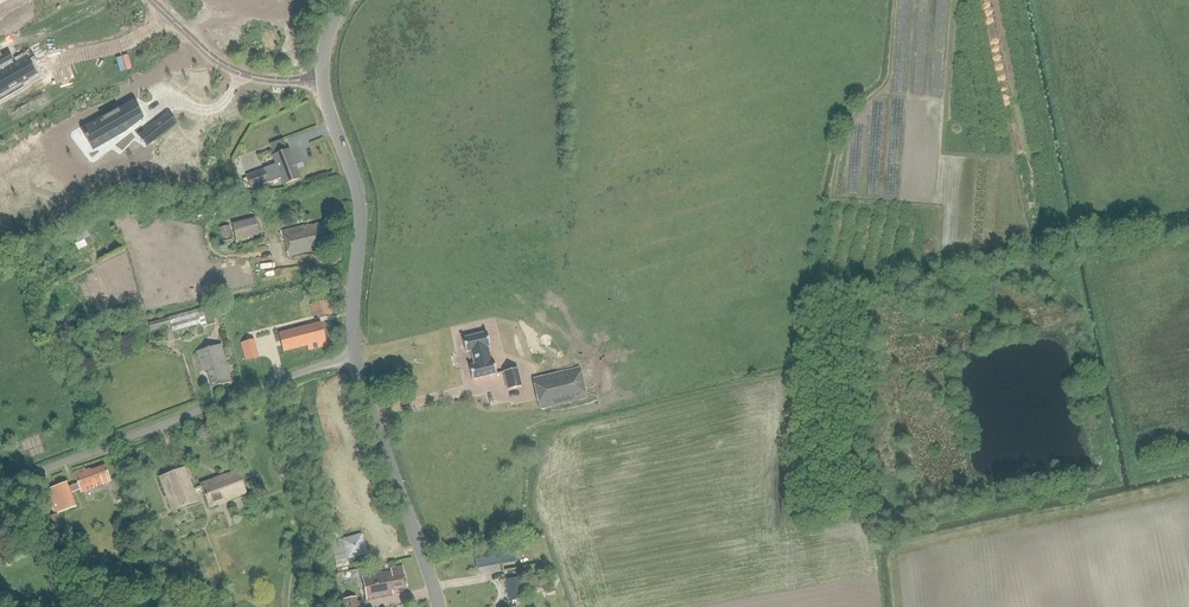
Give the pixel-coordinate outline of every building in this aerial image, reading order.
[(0,70),(1,71),(0,72),(0,99),(24,85),(23,83),(39,73),(29,56),(16,63),(14,59),(16,58),(11,50),(0,57),(0,69),(0,70)] [(93,150),(124,133),(143,118),(133,101),(82,130),(93,150)] [(166,112),(137,134),(146,147),(176,124),(166,112)] [(300,179),(295,164),(289,149),(272,156),(276,164),(264,169),(269,182),(281,177),(283,185),(300,179)] [(264,169),(246,176),(251,189),(269,182),(264,169)] [(255,217),(232,223),(236,241),(259,235),(255,217)] [(309,246),(331,241),(326,221),(304,227),(304,226),(282,231),(289,257),(310,251),(309,246)] [(84,225),(72,231),(75,238),(77,242),(83,239),(89,236),(87,231),(84,225)] [(219,228),(221,239),(232,237),(229,226),(219,228)] [(222,240),(223,246),(232,243),(231,237),(222,240)] [(77,242),(74,244),(78,250),(86,245),(83,239),(77,242)] [(320,300),(321,315),(331,314),(330,300),(320,300)] [(169,317),(173,331),(201,323),(202,327),(209,325),(216,323),(212,309),(198,313),(197,309),(169,317)] [(158,321),(149,323),(150,329),(160,327),(159,324),(158,321)] [(296,331),(295,327),(284,329),(283,326),(276,328),(279,340),(286,338),(289,350),(307,345),(308,350),(327,346),(321,323),(298,329),(299,331),(296,331)] [(485,347),(490,345),(487,331),(462,337),(466,351),(471,350),(474,364),(469,365),(473,379),(497,373),(493,359),(488,360),(485,347)] [(254,340),(240,343),(245,361),(259,358),(254,340)] [(212,387),(231,382),(221,345),(197,351),(202,370),(207,369),(212,387)] [(517,367),(503,371),(508,389),(522,385),(517,367)] [(579,367),(533,378),(540,409),(587,398),(579,367)] [(71,492),(79,489),(81,493),(110,481),(104,466),(90,471),(90,470),(85,471),(84,469),(73,474),(77,483),(69,486),(67,482),(45,490),(54,513),(76,505),(71,492)] [(219,481),(184,494),(188,505),(193,518),(247,498),(246,493),(237,471),(218,478),(219,481)] [(57,513),(50,516),(55,529),(63,527),(57,513)] [(353,558),(373,553),(368,532),(348,537),(353,558)] [(474,551),(477,568),(517,561),(514,544),(474,551)] [(392,590),(407,587),(402,566),(390,569),(391,571),(362,577),(367,600),(393,594),(392,590)] [(505,580),(508,601),(523,598),(521,591),(528,590),(526,579),(520,580),(520,577),(505,580)] [(356,596),(343,599),(344,606),(358,606),(356,596)]
